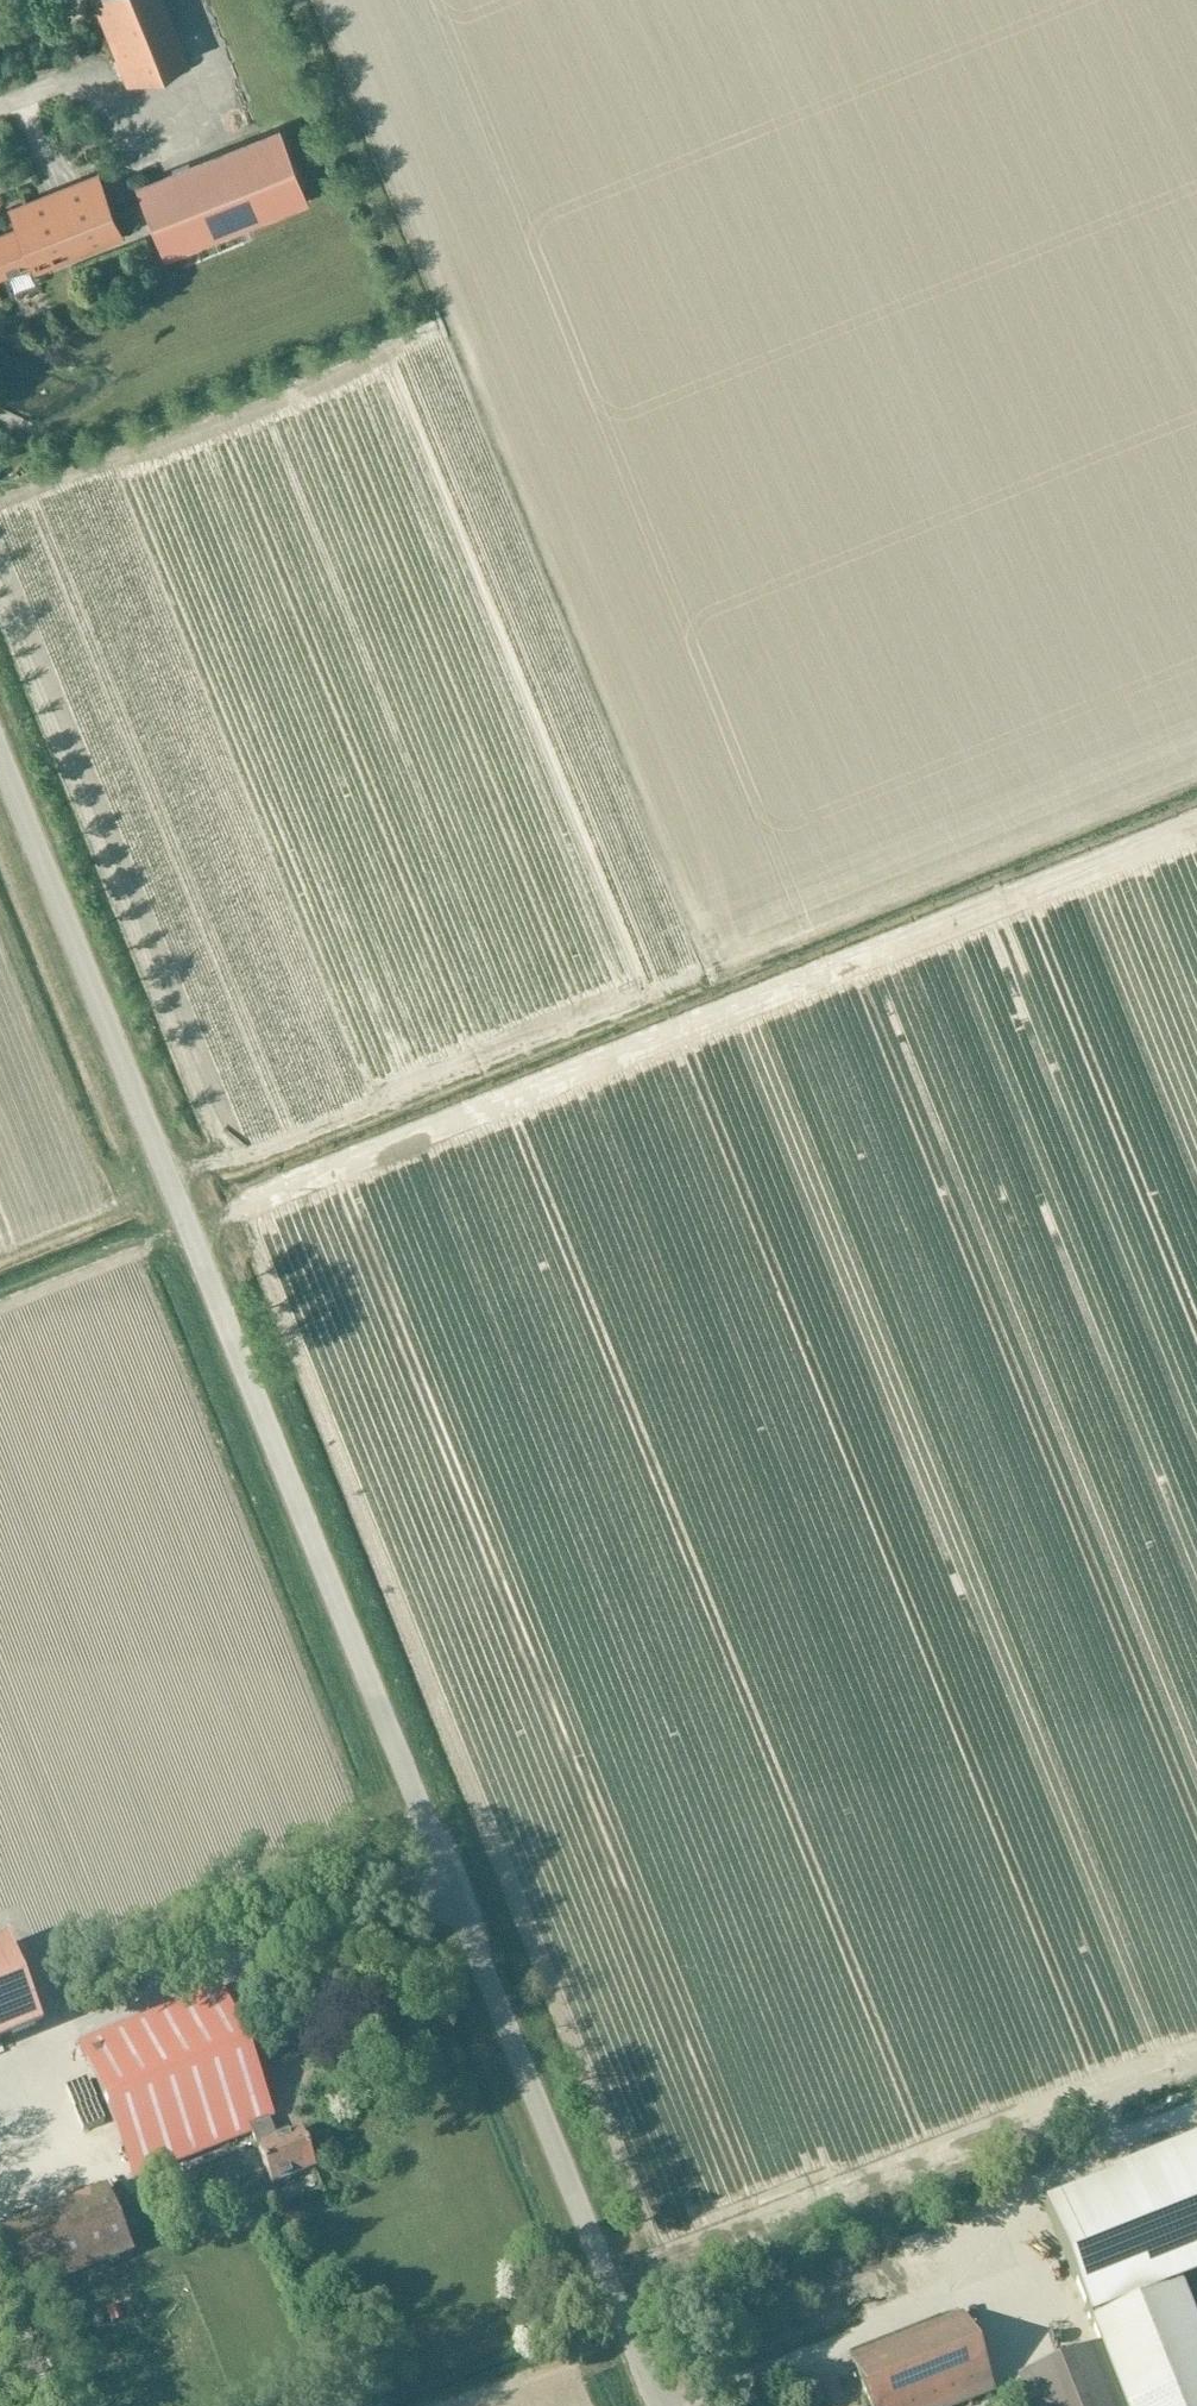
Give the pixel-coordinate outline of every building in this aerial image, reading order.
[(168,0),(91,0),(126,85),(192,58),(168,0)] [(136,184),(164,258),(311,201),(282,127),(136,184)] [(9,208),(17,227),(0,234),(0,275),(31,262),(35,272),(37,272),(36,270),(120,237),(121,238),(122,237),(97,173),(95,173),(96,175),(11,209),(11,207),(9,208)] [(37,2028),(7,1953),(0,1956),(0,2043),(37,2028)] [(271,2122),(274,2121),(219,1986),(79,2043),(134,2182),(252,2134),(258,2150),(272,2186),(315,2168),(301,2133),(279,2142),(272,2126),(271,2122)] [(38,2092),(48,2090),(45,2079),(70,2073),(69,2066),(43,2073),(40,2061),(31,2063),(38,2092)] [(1045,2208),(1100,2348),(1017,2380),(1028,2405),(1196,2405),(1196,2327),(1181,2286),(1196,2280),(1196,2148),(1045,2208)] [(107,2187),(0,2230),(0,2231),(26,2298),(134,2254),(107,2187)] [(195,2212),(184,2216),(188,2227),(199,2223),(195,2212)] [(119,2304),(107,2309),(113,2321),(124,2317),(119,2304)] [(995,2393),(963,2313),(849,2357),(868,2405),(962,2405),(995,2393)]
